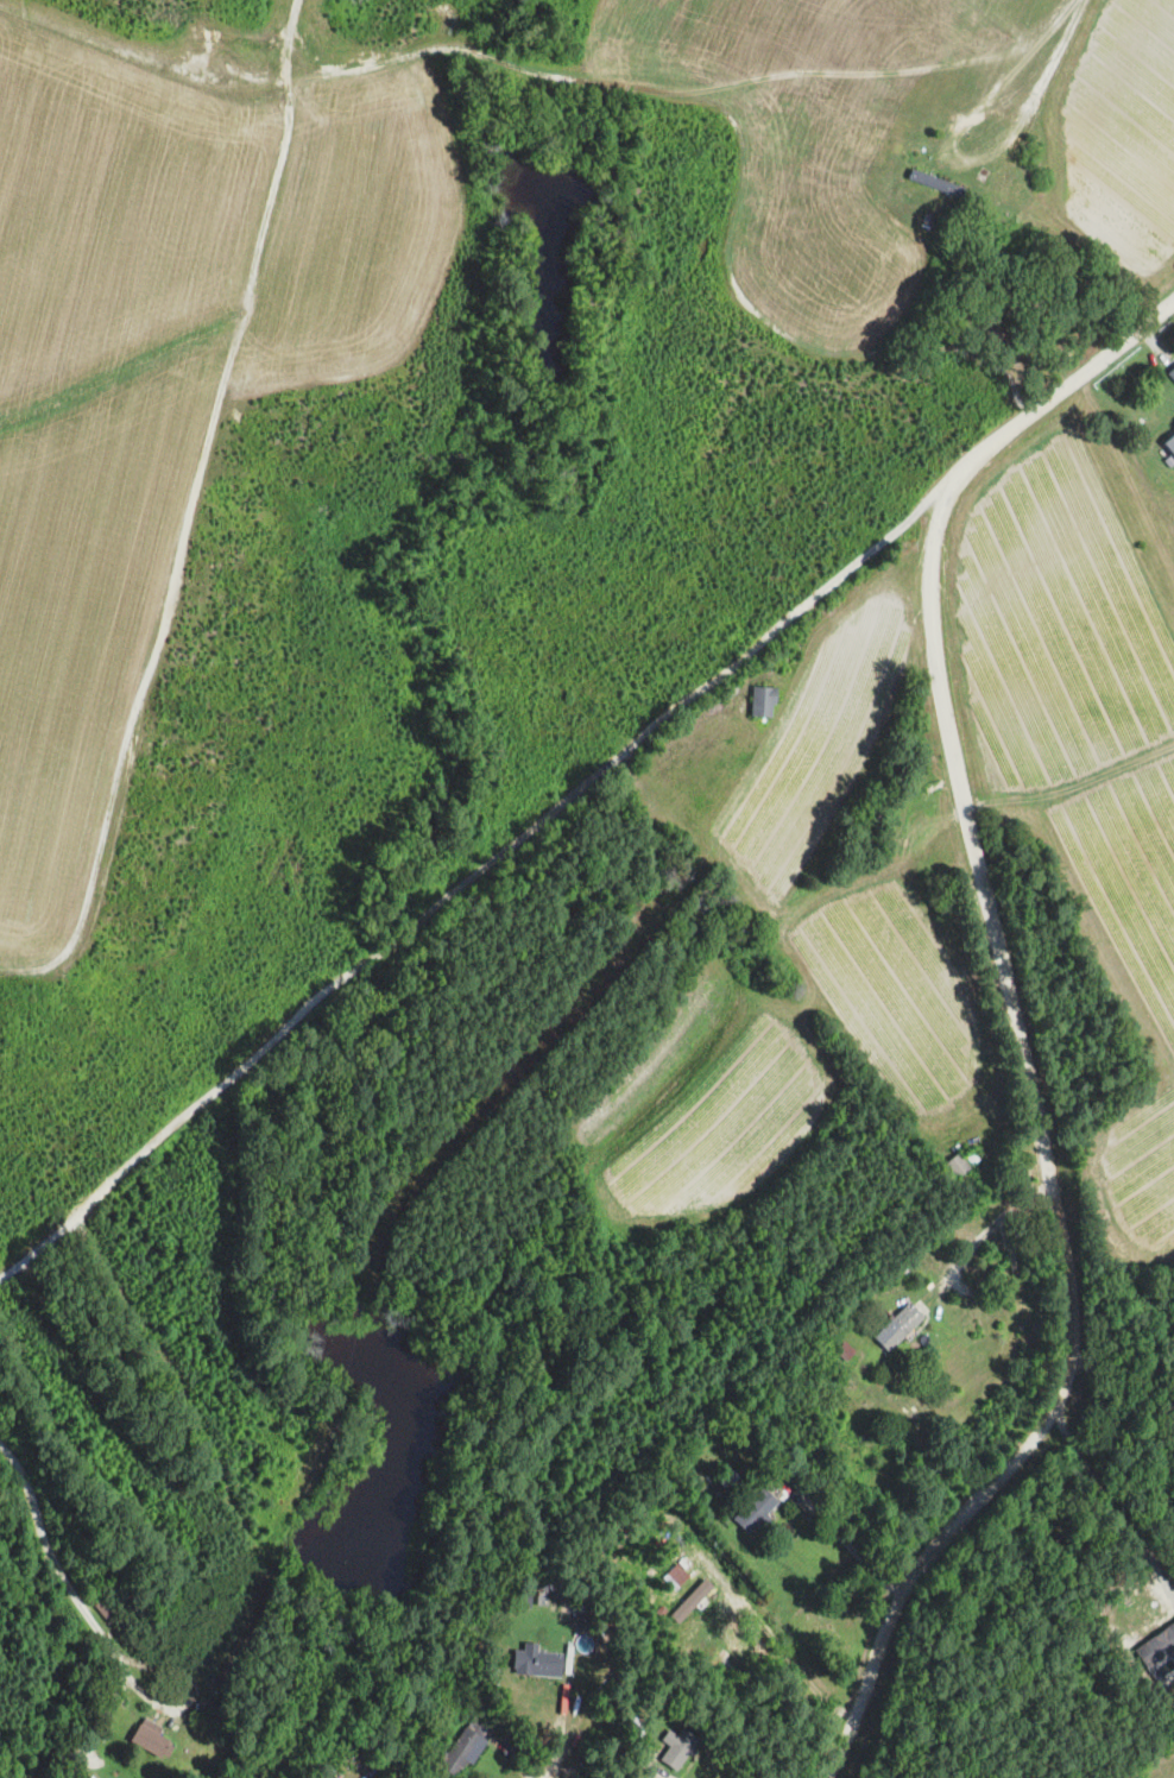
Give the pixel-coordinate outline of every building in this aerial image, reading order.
[(911,165),(908,177),(958,196),(961,185),(911,165)] [(926,212),(922,220),(930,223),(934,216),(926,212)] [(1162,446),(1173,436),(1173,459),(1162,446)] [(752,687),(751,715),(771,715),(772,705),(778,705),(778,687),(752,687)] [(945,1165),(960,1150),(976,1169),(960,1183),(945,1165)] [(873,1336),(890,1354),(927,1317),(910,1300),(873,1336)] [(757,1458),(769,1446),(781,1458),(769,1470),(757,1458)] [(709,1490),(715,1484),(721,1490),(715,1496),(709,1490)] [(731,1518),(764,1486),(781,1501),(746,1534),(731,1518)] [(662,1578),(678,1562),(692,1575),(676,1591),(662,1578)] [(669,1610),(681,1621),(715,1583),(703,1572),(669,1610)] [(112,1588),(115,1591),(125,1581),(121,1577),(112,1588)] [(119,1595),(127,1603),(137,1594),(128,1587),(119,1595)] [(518,1589),(531,1589),(531,1608),(518,1607),(518,1589)] [(1135,1648),(1173,1620),(1173,1646),(1147,1665),(1135,1648)] [(513,1648),(563,1653),(561,1671),(547,1670),(547,1677),(511,1673),(513,1648)] [(1156,1670),(1161,1676),(1173,1666),(1169,1660),(1156,1670)] [(436,1761),(459,1777),(494,1726),(472,1710),(436,1761)] [(128,1742),(144,1715),(164,1727),(160,1734),(172,1740),(162,1760),(128,1742)] [(662,1758),(678,1770),(702,1738),(683,1726),(677,1734),(674,1730),(668,1738),(673,1741),(662,1758)]
